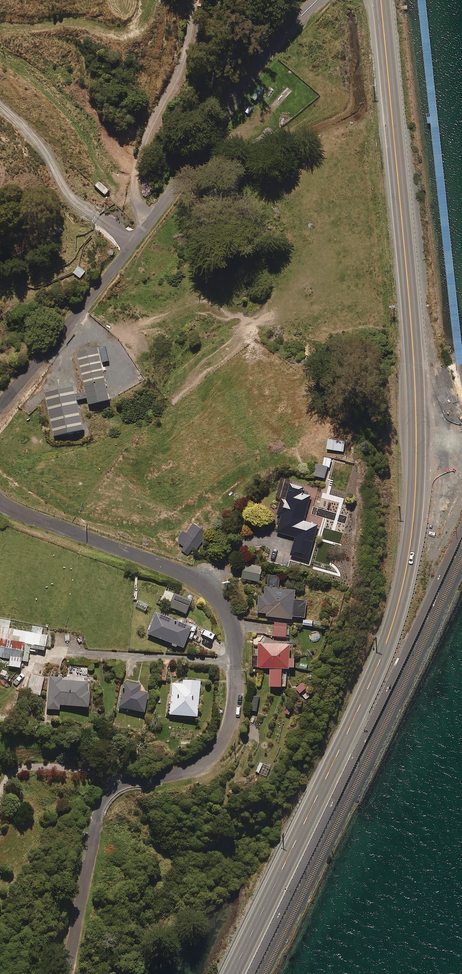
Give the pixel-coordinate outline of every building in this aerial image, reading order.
[(75,393),(73,385),(44,392),(54,436),(83,430),(77,400),(87,398),(88,404),(109,399),(98,346),(76,351),(85,391),(75,393)] [(344,441),(328,438),(326,449),(343,451),(344,441)] [(331,458),(324,457),(323,465),(316,463),(313,475),(324,477),(327,466),(329,467),(331,458)] [(302,486),(290,482),(285,499),(281,498),(277,513),(281,514),(276,532),(295,537),(290,555),(308,560),(318,524),(303,521),(310,495),(301,492),(302,486)] [(208,532),(192,522),(186,532),(183,530),(176,540),(184,546),(181,550),(188,554),(193,546),(198,549),(208,532)] [(262,566),(244,562),(241,578),(259,581),(262,566)] [(279,575),(268,574),(267,586),(265,586),(264,595),(259,595),(258,611),(266,612),(266,616),(292,618),(292,615),(305,616),(306,599),(294,599),(295,588),(278,587),(279,575)] [(190,600),(173,594),(168,607),(185,613),(190,600)] [(190,627),(155,613),(146,634),(182,648),(190,627)] [(44,646),(50,647),(52,636),(40,634),(42,626),(0,619),(0,638),(44,646)] [(287,623),(274,622),(273,636),(286,637),(287,623)] [(0,638),(0,657),(1,657),(0,661),(0,665),(19,668),(20,660),(27,662),(29,648),(43,650),(44,646),(0,638)] [(269,667),(286,667),(294,667),(294,657),(289,657),(289,643),(258,643),(258,656),(252,655),(251,666),(269,667)] [(165,681),(168,664),(160,662),(158,680),(165,681)] [(87,666),(70,665),(70,678),(49,677),(46,709),(58,710),(59,705),(87,707),(88,686),(86,686),(87,666)] [(286,667),(269,667),(269,685),(286,686),(286,667)] [(43,677),(30,674),(26,692),(39,695),(43,677)] [(199,681),(171,679),(169,715),(196,717),(199,681)] [(139,685),(123,682),(118,707),(143,712),(147,693),(137,691),(139,685)]
